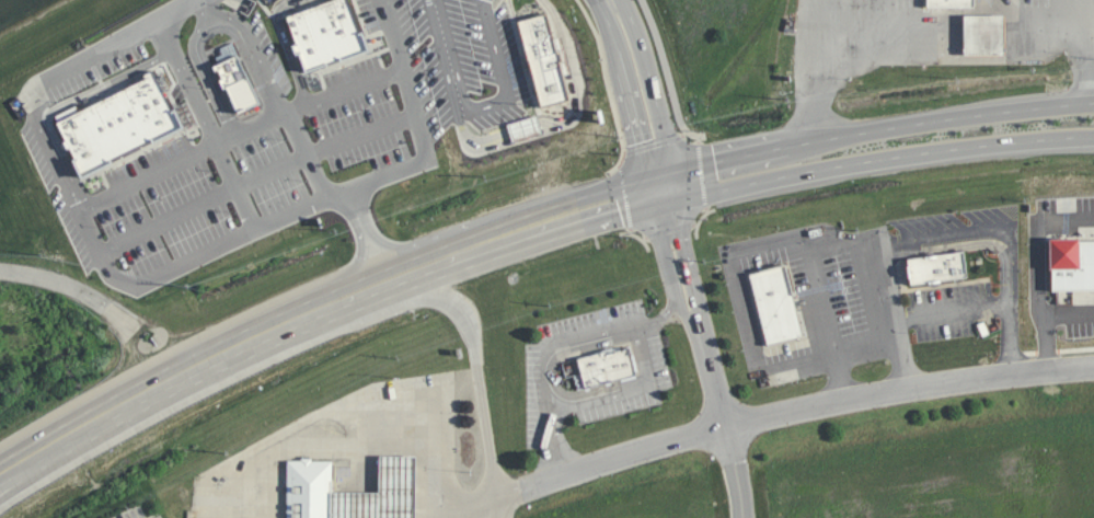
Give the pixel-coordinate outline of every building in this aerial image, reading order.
[(295,44),(291,45),(295,55),(298,54),(306,77),(377,53),(367,25),(361,27),(352,0),(333,0),(285,16),(295,44)] [(537,23),(563,111),(590,102),(565,15),(537,23)] [(1004,15),(963,16),(963,56),(1005,55),(1004,15)] [(238,55),(261,105),(235,117),(211,67),(238,55)] [(134,83),(160,134),(181,123),(152,68),(140,73),(143,78),(134,83)] [(134,83),(160,134),(136,146),(110,95),(134,83)] [(110,95),(136,146),(112,159),(85,107),(110,95)] [(85,107),(56,123),(82,174),(112,159),(85,107)] [(1049,239),(1093,238),(1093,291),(1050,291),(1049,239)] [(907,257),(910,284),(966,276),(963,251),(907,257)] [(749,274),(767,345),(802,336),(796,314),(793,298),(784,265),(749,274)] [(577,357),(627,344),(635,373),(585,388),(577,357)] [(332,461),(310,461),(310,458),(300,458),(300,462),(287,462),(288,517),(332,517),(332,494),(332,461)] [(415,458),(380,458),(380,494),(332,494),(332,517),(414,517),(415,458)]
